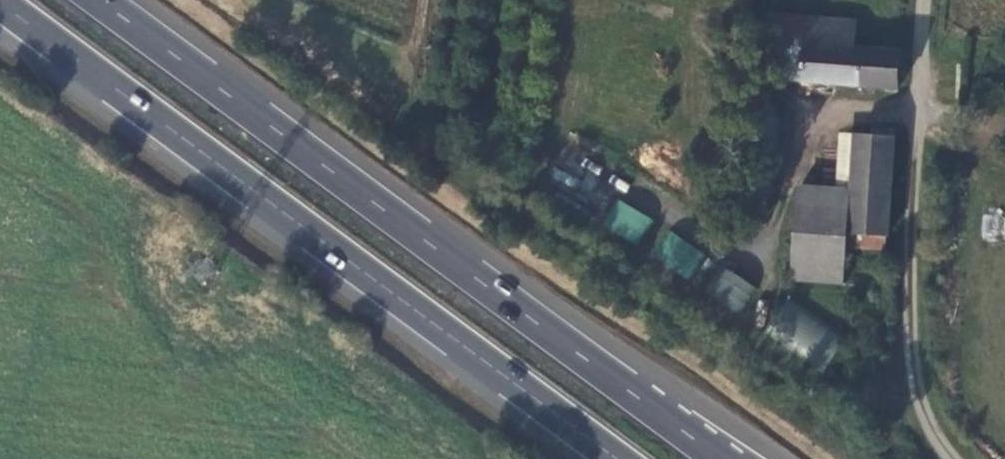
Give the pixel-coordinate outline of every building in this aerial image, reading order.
[(849,51),(850,26),(767,20),(765,50),(780,51),(779,82),(896,91),(897,55),(849,51)] [(853,141),(848,195),(845,239),(849,239),(848,252),(879,253),(880,240),(887,241),(892,143),(853,141)] [(797,193),(793,237),(844,239),(848,195),(797,193)] [(601,227),(638,245),(651,218),(615,200),(601,227)] [(1004,221),(1004,209),(983,207),(981,237),(1004,239),(1004,221)] [(692,278),(704,249),(662,232),(650,262),(692,278)] [(840,286),(844,239),(793,237),(790,283),(840,286)] [(725,266),(706,293),(737,315),(756,288),(725,266)] [(791,298),(764,329),(816,373),(842,342),(791,298)]
